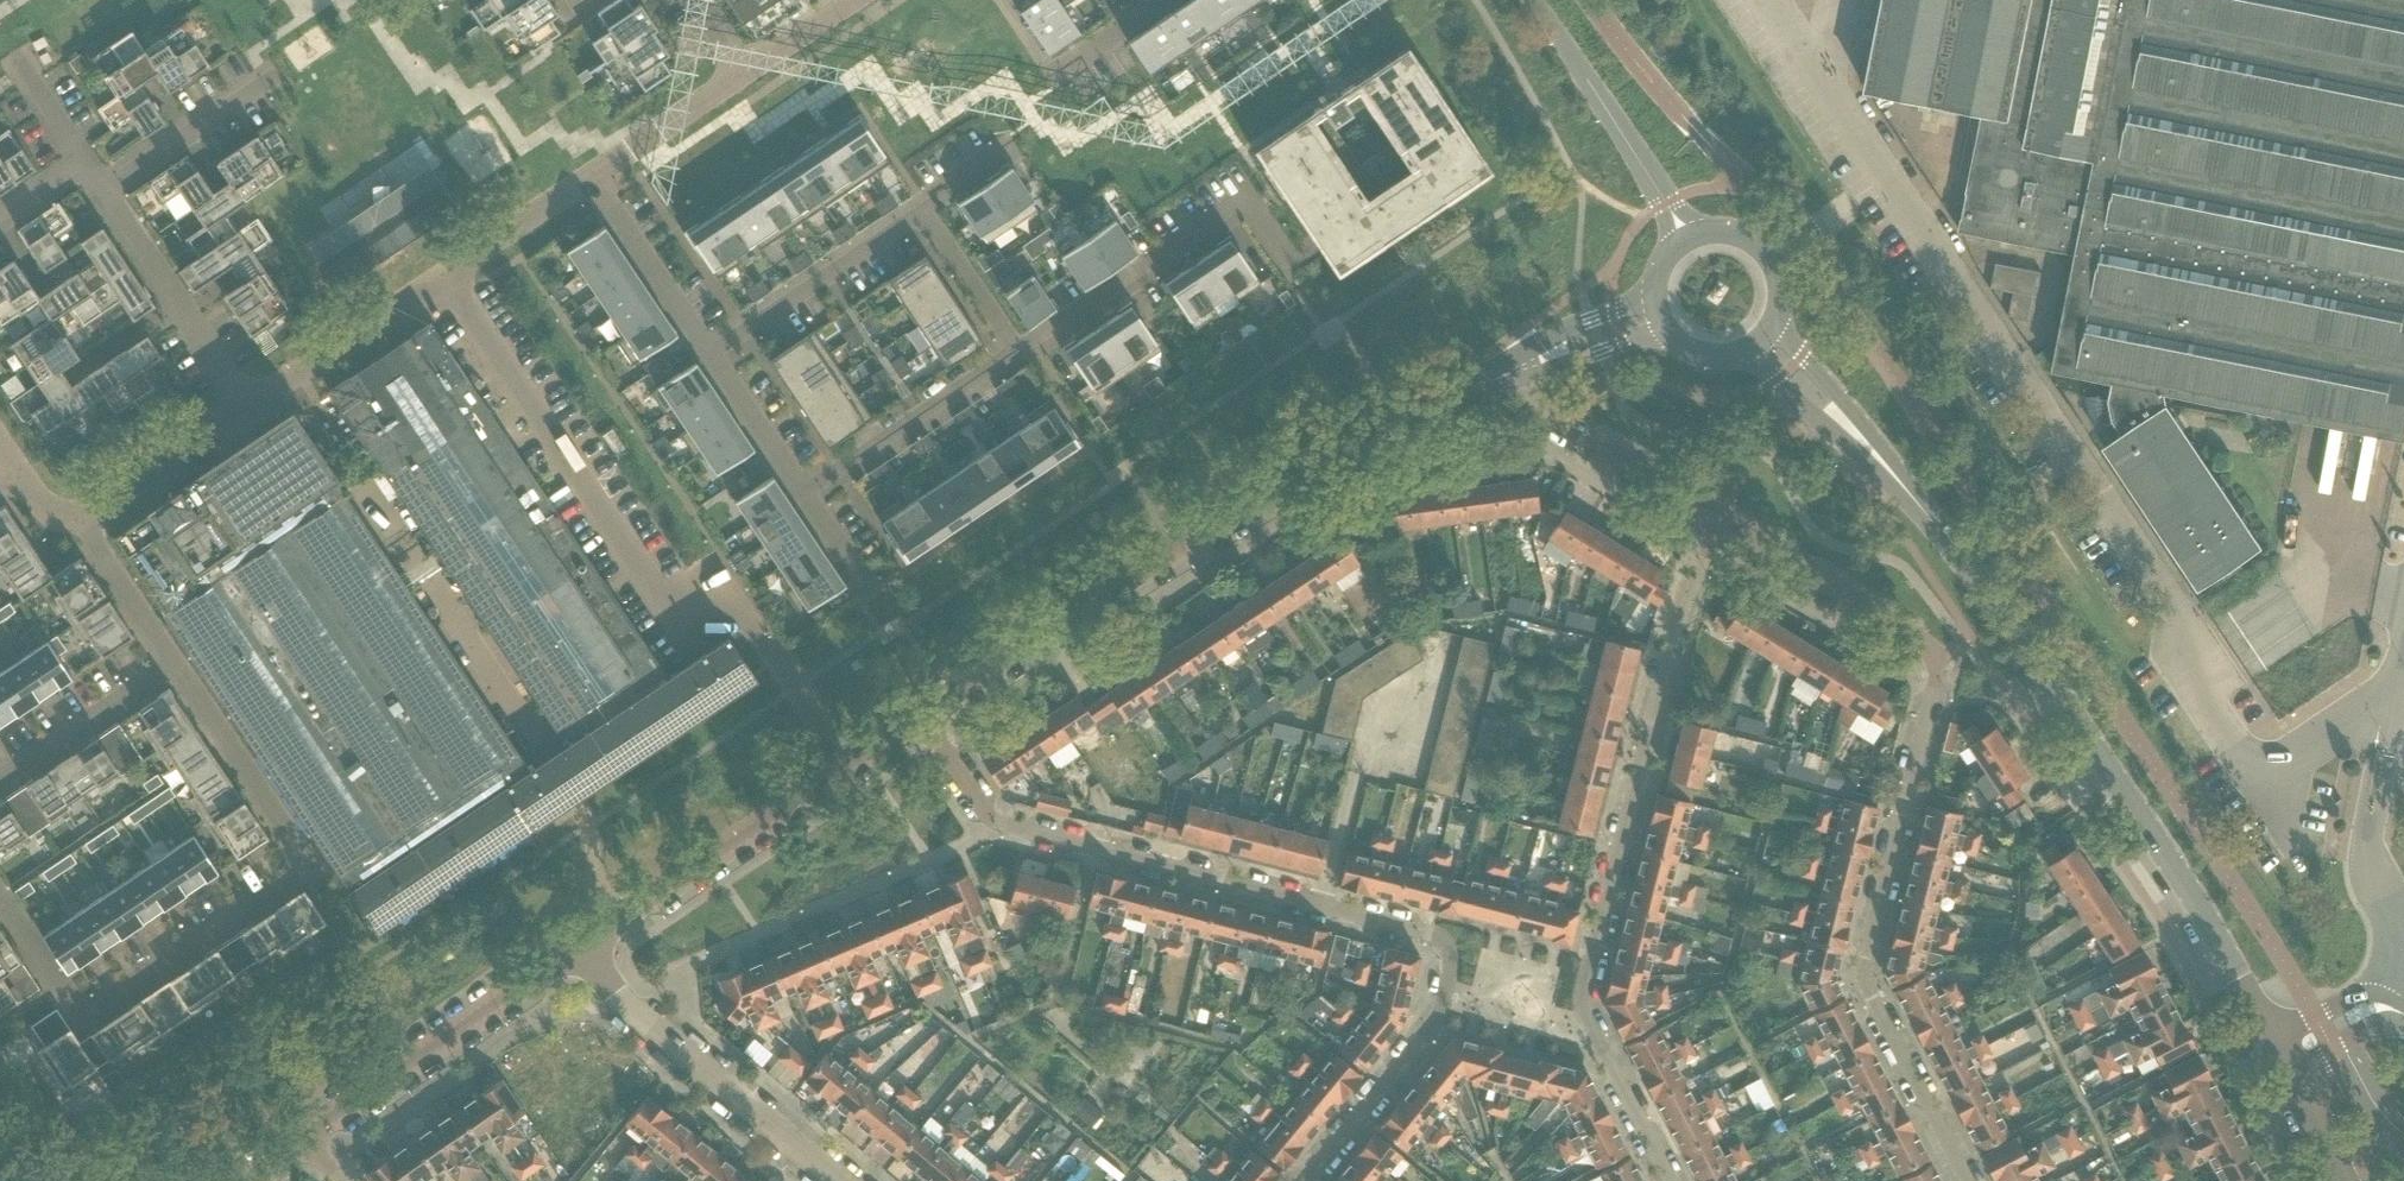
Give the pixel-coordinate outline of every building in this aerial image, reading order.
[(472,10),(472,9),(470,10),(483,29),(526,0),(487,0),(472,10)] [(548,0),(526,0),(483,29),(484,31),(486,29),(496,23),(504,17),(516,36),(521,33),(533,51),(560,33),(551,19),(558,14),(548,0)] [(605,63),(653,32),(657,29),(642,7),(635,12),(627,0),(622,0),(599,16),(600,17),(601,17),(609,29),(608,30),(611,34),(594,46),(605,63)] [(753,41),(770,29),(759,14),(780,0),(726,0),(753,41)] [(1029,26),(1032,24),(1061,5),(1059,3),(1057,0),(1011,0),(1029,26)] [(1215,29),(1195,0),(1190,0),(1160,20),(1182,52),(1192,46),(1215,30),(1215,29)] [(1248,7),(1243,0),(1195,0),(1215,29),(1215,30),(1240,14),(1248,8),(1248,7)] [(1248,8),(1261,0),(1243,0),(1248,7),(1248,8)] [(1867,91),(1984,114),(1961,230),(2077,253),(2054,370),(2114,382),(2110,400),(2114,421),(2124,435),(2105,448),(2130,485),(2199,588),(2261,547),(2219,485),(2167,407),(2164,392),(2265,412),(2355,430),(2402,439),(2403,440),(2403,0),(1885,0),(1867,91)] [(1029,26),(1049,56),(1081,35),(1061,5),(1032,24),(1029,26)] [(1251,27),(1259,22),(1251,10),(1243,16),(1249,25),(1251,27)] [(1160,20),(1127,42),(1149,74),(1182,52),(1160,20)] [(1259,22),(1251,27),(1259,39),(1267,34),(1266,33),(1259,22)] [(489,33),(499,26),(496,23),(486,29),(489,33)] [(169,92),(209,65),(182,26),(144,51),(158,72),(157,73),(169,92)] [(469,36),(479,29),(476,26),(466,33),(469,36)] [(92,59),(118,97),(119,98),(139,85),(157,73),(158,72),(144,51),(132,32),(92,59)] [(653,32),(605,63),(602,66),(614,84),(616,83),(632,72),(644,91),(670,73),(661,59),(669,54),(654,33),(653,32)] [(1449,109),(1407,47),(1252,150),(1336,275),(1491,172),(1449,109)] [(1190,65),(1191,67),(1199,62),(1191,50),(1183,55),(1190,65)] [(77,73),(88,65),(81,54),(69,62),(77,73)] [(1199,62),(1191,67),(1199,79),(1207,74),(1207,73),(1199,62)] [(589,73),(587,69),(577,76),(580,80),(589,73)] [(590,74),(589,73),(580,80),(582,83),(592,77),(590,74)] [(131,117),(144,136),(165,122),(139,85),(119,98),(118,97),(99,109),(113,130),(131,117)] [(869,132),(871,130),(860,114),(846,124),(848,126),(837,133),(867,178),(890,163),(869,132)] [(35,170),(9,131),(8,131),(0,136),(0,194),(35,170)] [(837,133),(827,140),(825,138),(814,145),(846,192),(867,178),(837,133)] [(257,137),(217,164),(230,183),(244,203),(284,177),(257,137)] [(305,243),(303,245),(330,284),(355,267),(402,236),(454,201),(433,170),(437,167),(440,165),(423,139),(319,209),(324,217),(330,226),(305,243)] [(846,192),(814,145),(803,153),(805,155),(795,162),(825,207),(846,192)] [(187,156),(148,183),(162,203),(165,201),(176,219),(192,208),(213,194),(187,156)] [(825,207),(795,162),(784,169),(783,166),(772,174),(803,221),(825,207)] [(1012,227),(1037,210),(1032,203),(1034,202),(1012,167),(1002,174),(1000,172),(983,183),(1012,227)] [(752,190),(782,235),(803,221),(772,174),(761,181),(762,184),(752,190)] [(192,208),(205,227),(218,246),(238,232),(227,215),(244,203),(230,183),(213,194),(192,208)] [(983,183),(965,195),(967,197),(957,204),(980,238),(983,236),(987,243),(1012,227),(983,183)] [(740,195),(729,202),(756,243),(755,243),(760,250),(761,250),(782,235),(752,190),(742,197),(740,195)] [(882,199),(889,211),(897,206),(889,194),(882,199)] [(882,199),(874,204),(882,216),(889,211),(882,199)] [(720,212),(710,219),(735,257),(736,256),(740,254),(747,249),(755,243),(756,243),(729,202),(718,210),(720,212)] [(58,204),(18,230),(45,270),(66,256),(53,237),(72,224),(58,204)] [(1057,223),(1065,217),(1056,204),(1048,209),(1057,223)] [(1129,211),(1121,216),(1130,230),(1138,225),(1129,211)] [(257,219),(238,232),(218,246),(232,266),(244,283),(264,270),(252,253),(271,240),(257,219)] [(698,224),(683,233),(694,249),(696,248),(717,279),(740,264),(741,263),(736,256),(735,257),(710,219),(699,226),(698,224)] [(1113,274),(1130,263),(1128,261),(1138,254),(1115,220),(1089,238),(1113,274)] [(839,228),(847,240),(854,235),(847,223),(839,228)] [(619,248),(604,226),(567,252),(581,273),(619,248)] [(180,271),(194,292),(232,266),(218,246),(205,227),(186,240),(199,259),(180,271)] [(1050,227),(1037,236),(1042,243),(1055,235),(1050,227)] [(839,228),(831,233),(839,245),(847,240),(839,228)] [(102,229),(82,243),(95,262),(76,274),(89,294),(128,268),(102,229)] [(1089,238),(1084,231),(1058,248),(1063,255),(1061,256),(1084,291),(1093,284),(1095,287),(1113,274),(1089,238)] [(1037,236),(1030,241),(1039,254),(1047,249),(1042,243),(1037,236)] [(1232,293),(1237,300),(1260,284),(1239,253),(1242,251),(1231,236),(1216,245),(1218,248),(1207,255),(1232,293)] [(1030,241),(1022,246),(1031,260),(1039,254),(1030,241)] [(619,248),(581,273),(596,295),(633,270),(619,248)] [(993,266),(1005,258),(998,248),(986,256),(993,266)] [(804,251),(797,256),(804,268),(812,263),(804,251)] [(975,258),(984,271),(993,266),(986,256),(983,252),(975,258)] [(1213,306),(1232,293),(1207,255),(1187,268),(1213,306)] [(804,268),(797,256),(789,261),(797,273),(804,268)] [(902,304),(940,278),(926,257),(888,282),(902,304)] [(1005,258),(993,266),(998,274),(1010,266),(1005,258)] [(39,299),(14,261),(0,270),(0,326),(1,327),(39,302),(41,301),(39,299)] [(993,266),(984,271),(996,289),(1004,283),(998,274),(993,266)] [(102,314),(121,301),(134,320),(154,306),(128,268),(89,294),(102,314)] [(1187,268),(1176,276),(1175,273),(1160,283),(1171,299),(1173,297),(1194,329),(1218,313),(1213,306),(1187,268)] [(264,270),(244,283),(224,296),(251,336),(290,309),(264,270)] [(633,270),(596,295),(610,317),(648,292),(633,270)] [(83,327),(102,314),(89,294),(76,274),(39,299),(41,301),(39,302),(51,319),(52,320),(54,319),(71,308),(83,327)] [(1033,275),(1004,294),(1029,331),(1048,318),(1046,316),(1056,309),(1033,275)] [(940,278),(902,304),(917,326),(955,300),(940,278)] [(552,294),(564,286),(559,279),(547,287),(552,294)] [(769,292),(762,280),(754,285),(762,297),(769,292)] [(762,297),(754,285),(746,290),(754,302),(762,297)] [(564,286),(552,294),(557,302),(569,294),(564,286)] [(1295,304),(1286,290),(1278,295),(1287,309),(1295,304)] [(648,292),(610,317),(621,334),(624,337),(625,339),(663,313),(648,292)] [(2013,292),(2009,316),(2031,321),(2036,297),(2013,292)] [(308,295),(297,302),(305,315),(316,307),(308,295)] [(932,347),(969,322),(955,300),(917,326),(932,347)] [(1139,365),(1161,351),(1140,319),(1142,318),(1132,302),(1117,312),(1119,314),(1109,321),(1139,365)] [(624,337),(617,342),(618,343),(632,365),(677,335),(663,313),(625,339),(624,337)] [(861,321),(866,329),(878,321),(873,313),(861,321)] [(51,319),(13,344),(39,383),(60,369),(79,357),(54,319),(52,320),(51,319)] [(593,329),(587,321),(576,329),(581,337),(593,329)] [(878,321),(866,329),(871,336),(883,328),(878,321)] [(1117,380),(1139,365),(1109,321),(1087,335),(1117,380)] [(969,322),(932,347),(946,369),(984,344),(969,322)] [(705,653),(667,679),(429,324),(329,391),(566,747),(550,758),(529,771),(291,416),(112,537),(231,714),(350,891),(349,892),(377,933),(534,827),(535,828),(576,801),(715,707),(726,700),(754,680),(753,678),(727,639),(705,653)] [(1236,343),(1244,338),(1235,324),(1227,329),(1236,343)] [(847,342),(858,334),(853,326),(842,334),(847,342)] [(593,329),(581,337),(586,344),(598,336),(593,329)] [(1236,343),(1227,329),(1219,334),(1229,348),(1236,343)] [(829,353),(814,331),(769,361),(784,383),(829,353)] [(864,342),(858,334),(847,342),(852,349),(864,342)] [(1087,335),(1077,342),(1076,340),(1061,349),(1072,365),(1074,364),(1095,395),(1117,380),(1087,335)] [(161,357),(147,337),(108,362),(135,402),(155,389),(142,370),(161,357)] [(829,353),(784,383),(799,405),(843,375),(829,353)] [(890,364),(895,371),(907,363),(901,356),(890,364)] [(655,358),(643,366),(648,374),(660,366),(655,358)] [(86,408),(102,396),(125,430),(145,417),(135,402),(108,362),(71,387),(86,408)] [(695,362),(651,392),(665,414),(667,416),(674,411),(673,409),(710,384),(695,362)] [(907,363),(895,371),(900,379),(912,371),(907,363)] [(660,366),(648,374),(654,382),(665,374),(660,366)] [(86,408),(71,387),(60,369),(39,383),(10,403),(23,421),(33,415),(46,434),(86,408)] [(875,384),(887,377),(882,369),(870,377),(875,384)] [(22,386),(11,374),(0,384),(0,385),(10,397),(22,386)] [(813,427),(858,397),(843,375),(799,405),(813,427)] [(1149,382),(1159,395),(1166,390),(1157,376),(1149,382)] [(887,377),(875,384),(881,392),(892,384),(887,377)] [(1012,394),(1020,389),(1012,377),(1004,382),(1012,394)] [(1012,394),(1004,382),(997,387),(1005,399),(1012,394)] [(1159,395),(1149,382),(1142,387),(1151,400),(1159,395)] [(710,384),(673,409),(674,411),(686,430),(687,431),(725,406),(710,384)] [(813,427),(828,449),(873,419),(858,397),(813,427)] [(1027,415),(1026,416),(1030,423),(1032,422),(1057,459),(1067,453),(1069,455),(1083,445),(1072,430),(1070,431),(1049,400),(1027,415)] [(686,430),(679,435),(680,436),(695,458),(702,453),(739,428),(725,406),(687,431),(686,430)] [(962,410),(970,422),(977,417),(969,406),(962,410)] [(970,422),(962,410),(954,415),(962,427),(970,422)] [(1108,429),(1099,415),(1091,421),(1100,434),(1108,429)] [(1025,426),(1010,436),(1037,476),(1048,469),(1046,467),(1057,459),(1032,422),(1030,423),(1025,426)] [(602,435),(618,459),(628,452),(612,428),(602,435)] [(754,449),(739,428),(702,453),(716,475),(754,449)] [(919,439),(927,451),(935,446),(927,434),(919,439)] [(652,443),(657,451),(669,443),(664,435),(652,443)] [(1010,436),(989,451),(1014,488),(1024,481),(1026,484),(1037,476),(1010,436)] [(927,451),(919,439),(911,444),(920,456),(927,451)] [(669,443),(657,451),(662,458),(674,450),(669,443)] [(79,444),(68,451),(75,462),(87,455),(79,444)] [(968,465),(994,505),(1005,498),(1004,495),(1014,488),(989,451),(968,465)] [(884,480),(892,474),(884,463),(876,468),(884,480)] [(946,479),(971,517),(982,510),(983,512),(994,505),(968,465),(946,479)] [(884,480),(876,468),(869,473),(877,485),(884,480)] [(732,473),(720,481),(725,488),(737,480),(732,473)] [(787,498),(772,477),(735,502),(749,524),(787,498)] [(925,494),(952,534),(963,526),(961,524),(971,517),(946,479),(925,494)] [(1533,479),(1505,482),(1509,514),(1537,510),(1533,479)] [(737,480),(725,488),(731,496),(742,488),(737,480)] [(1505,482),(1477,486),(1482,518),(1509,514),(1505,482)] [(1477,486),(1449,490),(1453,521),(1482,518),(1477,486)] [(1449,490),(1423,493),(1427,525),(1453,521),(1449,490)] [(1423,493),(1394,497),(1399,529),(1427,525),(1423,493)] [(899,501),(929,545),(939,539),(941,541),(952,534),(925,494),(904,507),(900,500),(899,501)] [(1399,529),(1394,497),(1367,501),(1371,533),(1399,529)] [(787,498),(749,524),(764,546),(802,520),(787,498)] [(918,552),(929,545),(899,501),(876,516),(897,547),(895,549),(906,564),(920,555),(918,552)] [(9,514),(10,514),(5,505),(0,509),(0,564),(29,544),(9,514)] [(1549,540),(1573,554),(1589,527),(1565,512),(1563,516),(1547,506),(1540,517),(1556,528),(1549,540)] [(778,567),(816,542),(802,520),(764,546),(778,567)] [(1573,554),(1596,569),(1613,542),(1589,527),(1573,554)] [(1340,538),(1316,554),(1334,581),(1360,565),(1357,561),(1372,551),(1359,531),(1343,541),(1340,538)] [(816,542),(778,567),(788,582),(792,587),(793,589),(831,564),(816,542)] [(1596,569),(1620,583),(1637,556),(1613,542),(1596,569)] [(0,564),(0,578),(7,588),(12,584),(23,600),(51,581),(53,579),(52,578),(29,544),(0,564)] [(741,550),(730,558),(735,565),(746,557),(741,550)] [(1316,554),(1293,570),(1311,597),(1334,581),(1316,554)] [(1637,556),(1620,583),(1645,599),(1645,598),(1657,606),(1665,593),(1653,585),(1661,571),(1637,556)] [(746,557),(735,565),(740,573),(751,565),(746,557)] [(71,622),(106,598),(80,559),(52,578),(53,579),(51,581),(61,595),(55,599),(71,622)] [(792,587),(785,592),(786,594),(800,615),(845,585),(831,564),(793,589),(792,587)] [(1293,570),(1271,585),(1289,612),(1311,597),(1293,570)] [(2255,677),(2311,639),(2271,581),(2216,619),(2255,677)] [(1271,585),(1248,600),(1266,627),(1289,612),(1271,585)] [(758,600),(763,608),(775,600),(770,592),(758,600)] [(1509,597),(1506,609),(1523,613),(1521,600),(1509,597)] [(71,622),(86,645),(92,641),(103,658),(133,637),(106,598),(71,622)] [(1481,599),(1464,602),(1466,616),(1483,613),(1481,599)] [(1248,600),(1224,615),(1242,643),(1266,627),(1248,600)] [(1537,604),(1521,600),(1523,613),(1534,616),(1537,604)] [(1464,602),(1451,604),(1454,619),(1466,616),(1464,602)] [(16,612),(9,603),(0,609),(0,619),(2,621),(16,612)] [(1726,633),(1749,647),(1766,620),(1742,605),(1734,618),(1721,610),(1713,624),(1726,632),(1726,633)] [(811,617),(817,624),(828,617),(823,609),(811,617)] [(1428,609),(1410,612),(1412,626),(1430,623),(1428,609)] [(1568,611),(1564,624),(1580,628),(1583,615),(1568,611)] [(1412,626),(1410,612),(1400,613),(1403,628),(1412,626)] [(1224,615),(1201,631),(1219,658),(1242,643),(1224,615)] [(1583,615),(1580,628),(1592,631),(1596,618),(1583,615)] [(1749,647),(1773,661),(1790,634),(1766,620),(1749,647)] [(1504,626),(1501,639),(1515,643),(1518,629),(1504,626)] [(1201,631),(1177,647),(1195,674),(1219,658),(1201,631)] [(1407,634),(1397,640),(1413,666),(1423,659),(1407,634)] [(1773,661),(1797,676),(1814,649),(1790,634),(1773,661)] [(56,636),(47,642),(57,656),(66,650),(56,636)] [(1463,637),(1460,649),(1490,656),(1493,644),(1463,637)] [(1515,643),(1501,639),(1498,654),(1511,657),(1515,643)] [(1358,640),(1345,648),(1353,660),(1365,652),(1358,640)] [(1397,640),(1384,648),(1401,674),(1413,666),(1397,640)] [(1605,641),(1599,664),(1632,673),(1638,650),(1605,641)] [(26,656),(50,693),(72,678),(57,656),(47,642),(26,656)] [(1177,647),(1155,661),(1173,689),(1195,674),(1177,647)] [(1345,648),(1333,656),(1341,667),(1353,660),(1345,648)] [(1384,648),(1372,656),(1388,682),(1401,674),(1384,648)] [(1460,649),(1456,663),(1486,670),(1490,656),(1460,649)] [(1797,676),(1791,685),(1814,700),(1820,690),(1837,663),(1814,649),(1797,676)] [(26,656),(4,671),(29,707),(50,693),(26,656)] [(1372,656),(1360,664),(1376,690),(1388,682),(1372,656)] [(1155,661),(1131,677),(1149,705),(1173,689),(1155,661)] [(1456,663),(1453,677),(1456,677),(1482,684),(1486,670),(1456,663)] [(1820,690),(1845,705),(1861,678),(1837,663),(1820,690)] [(1360,664),(1338,679),(1362,699),(1376,690),(1360,664)] [(1599,664),(1593,688),(1626,696),(1632,673),(1599,664)] [(0,674),(0,711),(7,722),(29,707),(4,671),(0,674)] [(1312,671),(1300,679),(1307,690),(1319,682),(1312,671)] [(1493,672),(1490,685),(1492,686),(1502,689),(1506,675),(1493,672)] [(1131,677),(1108,692),(1109,694),(1127,720),(1149,705),(1131,677)] [(1453,677),(1449,691),(1479,698),(1482,684),(1456,677),(1453,677)] [(1861,678),(1845,705),(1881,727),(1889,713),(1877,706),(1885,692),(1861,678)] [(1300,679),(1288,687),(1295,698),(1307,690),(1300,679)] [(1338,679),(1331,704),(1359,710),(1362,699),(1338,679)] [(1490,685),(1486,700),(1488,701),(1499,703),(1502,689),(1492,686),(1490,685)] [(1593,688),(1587,710),(1620,719),(1626,696),(1593,688)] [(156,749),(192,725),(174,698),(175,697),(169,689),(157,697),(158,698),(139,711),(150,727),(144,731),(156,749)] [(1449,691),(1446,705),(1475,712),(1479,698),(1449,691)] [(1109,694),(1097,702),(1114,727),(1124,720),(1125,721),(1127,720),(1109,694)] [(1076,696),(1052,712),(1070,739),(1089,726),(1093,723),(1094,723),(1085,710),(1076,696)] [(1097,702),(1085,710),(1094,723),(1101,735),(1114,727),(1097,702)] [(1265,702),(1253,709),(1261,722),(1273,714),(1265,702)] [(1331,704),(1327,718),(1356,725),(1359,710),(1331,704)] [(1446,705),(1442,718),(1471,726),(1475,712),(1446,705)] [(1261,722),(1253,709),(1242,717),(1250,729),(1261,722)] [(1587,710),(1581,734),(1614,742),(1620,719),(1587,710)] [(1052,712),(1029,728),(1046,754),(1070,739),(1052,712)] [(1738,715),(1734,727),(1751,732),(1754,719),(1738,715)] [(1481,717),(1478,731),(1480,732),(1491,735),(1494,720),(1483,717),(1481,717)] [(1353,739),(1356,725),(1327,718),(1324,731),(1353,739)] [(1442,718),(1438,732),(1468,740),(1471,726),(1442,718)] [(1754,719),(1751,732),(1756,733),(1763,735),(1766,722),(1759,720),(1754,719)] [(1274,722),(1271,735),(1272,735),(1273,735),(1279,737),(1280,735),(1281,732),(1283,724),(1275,722),(1274,722)] [(1683,722),(1676,750),(1709,758),(1716,731),(1683,722)] [(1280,735),(1279,737),(1298,742),(1299,741),(1302,729),(1283,724),(1281,732),(1280,735)] [(185,780),(215,760),(192,725),(156,749),(170,770),(176,766),(185,780)] [(1968,747),(1984,771),(2010,753),(1994,729),(1981,738),(1972,726),(1960,734),(1968,746),(1968,747)] [(1029,728),(1006,743),(1024,769),(1046,754),(1029,728)] [(1478,731),(1474,746),(1487,749),(1487,748),(1491,735),(1480,732),(1478,731)] [(1220,732),(1207,740),(1215,752),(1227,744),(1220,732)] [(1438,732),(1435,746),(1464,754),(1468,740),(1438,732)] [(1317,733),(1314,746),(1326,749),(1329,736),(1317,733)] [(1581,734),(1575,755),(1609,764),(1614,742),(1581,734)] [(1329,736),(1326,749),(1341,753),(1344,740),(1329,736)] [(62,763),(82,793),(97,783),(101,789),(143,760),(132,744),(110,759),(97,739),(62,763)] [(1215,752),(1207,740),(1196,748),(1203,759),(1215,752)] [(1024,769),(1006,743),(983,758),(1000,785),(1024,769)] [(1435,746),(1431,760),(1461,768),(1464,754),(1435,746)] [(1670,778),(1665,797),(1691,803),(1692,801),(1692,799),(1696,784),(1702,786),(1709,758),(1676,750),(1669,777),(1670,778)] [(2010,753),(1984,771),(1999,793),(2000,793),(2008,806),(2020,797),(2012,786),(2026,776),(2010,753)] [(1575,755),(1570,778),(1603,786),(1609,764),(1575,755)] [(1224,756),(1212,764),(1218,774),(1231,767),(1224,756)] [(1764,757),(1761,771),(1775,775),(1778,762),(1764,757)] [(203,819),(239,795),(215,760),(185,780),(196,796),(190,800),(203,819)] [(1179,760),(1162,771),(1170,782),(1186,771),(1179,760)] [(1457,782),(1461,768),(1431,760),(1428,774),(1457,782)] [(1785,761),(1782,774),(1799,779),(1803,765),(1785,761)] [(1469,762),(1466,777),(1479,780),(1483,765),(1469,762)] [(29,814),(40,830),(71,809),(67,803),(82,793),(62,763),(26,787),(40,806),(29,814)] [(1803,765),(1799,779),(1811,782),(1815,768),(1803,765)] [(1825,785),(1855,793),(1859,776),(1829,769),(1825,785)] [(1775,775),(1761,771),(1757,786),(1771,790),(1775,775)] [(149,793),(163,783),(157,774),(143,784),(149,793)] [(1428,774),(1424,791),(1453,798),(1457,782),(1428,774)] [(1479,780),(1466,777),(1462,792),(1475,795),(1479,780)] [(1570,778),(1564,801),(1597,809),(1603,786),(1570,778)] [(1167,833),(1204,843),(1212,810),(1190,804),(1193,790),(1179,787),(1167,833)] [(175,796),(170,788),(155,797),(161,806),(175,796)] [(1964,801),(1955,799),(1932,793),(1928,807),(1957,815),(1964,801)] [(239,795),(203,819),(221,846),(227,842),(238,859),(268,838),(239,795)] [(1037,808),(1052,812),(1055,799),(1041,795),(1037,808)] [(1658,795),(1650,826),(1707,840),(1710,827),(1698,824),(1697,828),(1687,826),(1692,803),(1691,803),(1665,797),(1658,795)] [(155,797),(141,806),(147,815),(161,806),(155,797)] [(1055,799),(1052,812),(1067,816),(1070,802),(1055,799)] [(1817,807),(1815,818),(1872,832),(1878,809),(1843,800),(1838,818),(1829,815),(1830,811),(1817,807)] [(29,814),(18,821),(4,801),(0,804),(0,848),(5,845),(8,851),(40,830),(29,814)] [(1597,809),(1564,801),(1557,825),(1591,834),(1597,809)] [(2024,803),(2004,816),(2012,828),(2013,829),(2033,815),(2024,803)] [(127,815),(133,824),(147,815),(141,806),(127,815)] [(1962,816),(1957,815),(1928,807),(1927,807),(1921,831),(1978,846),(1981,834),(1968,831),(1967,836),(1957,834),(1962,816)] [(1204,843),(1226,849),(1235,816),(1212,810),(1204,843)] [(1145,828),(1160,832),(1164,817),(1149,813),(1145,828)] [(1226,849),(1249,855),(1257,822),(1235,816),(1226,849)] [(1835,829),(1831,847),(1866,856),(1872,832),(1815,818),(1812,829),(1825,832),(1826,827),(1835,829)] [(1249,855),(1271,860),(1280,827),(1257,822),(1249,855)] [(105,843),(119,834),(113,825),(99,835),(105,843)] [(1650,826),(1643,854),(1677,862),(1683,839),(1693,842),(1692,847),(1705,850),(1707,840),(1650,826)] [(1271,860),(1296,867),(1304,834),(1280,827),(1271,860)] [(1921,831),(1915,854),(1950,863),(1955,845),(1964,847),(1962,853),(1975,856),(1978,846),(1921,831)] [(1304,834),(1296,867),(1319,873),(1325,850),(1328,840),(1326,839),(1319,838),(1304,834)] [(1346,863),(1340,886),(1369,894),(1384,837),(1382,836),(1379,836),(1373,834),(1370,847),(1374,848),(1371,858),(1349,852),(1346,863)] [(99,835),(85,844),(91,853),(105,843),(99,835)] [(172,850),(196,887),(218,872),(193,835),(172,850)] [(1384,837),(1369,894),(1398,901),(1407,867),(1385,861),(1387,851),(1391,852),(1395,839),(1384,837)] [(2047,866),(2063,890),(2090,872),(2074,849),(2061,858),(2053,845),(2040,854),(2048,866),(2047,866)] [(1806,854),(1803,865),(1860,879),(1866,856),(1831,847),(1826,865),(1817,863),(1818,857),(1806,854)] [(1398,901),(1427,908),(1441,851),(1430,848),(1427,861),(1431,862),(1428,872),(1407,867),(1398,901)] [(196,887),(172,850),(150,864),(175,901),(196,887)] [(1427,908),(1455,916),(1465,877),(1464,877),(1463,881),(1442,875),(1445,865),(1449,866),(1452,854),(1441,851),(1427,908)] [(70,854),(56,863),(62,872),(76,862),(70,854)] [(1643,854),(1636,881),(1693,896),(1695,885),(1683,882),(1682,886),(1671,884),(1677,862),(1643,854)] [(1915,854),(1909,878),(1966,893),(1969,881),(1956,878),(1955,883),(1945,880),(1950,863),(1915,854)] [(1457,911),(1485,919),(1499,862),(1488,859),(1485,872),(1489,873),(1487,883),(1465,877),(1455,916),(1456,916),(1457,911)] [(1485,919),(1513,926),(1522,891),(1500,886),(1503,876),(1507,877),(1511,865),(1499,862),(1485,919)] [(48,881),(62,872),(56,863),(42,873),(48,881)] [(175,901),(150,864),(129,879),(153,915),(175,901)] [(1823,876),(1819,894),(1854,903),(1860,879),(1803,865),(1800,876),(1813,880),(1814,874),(1823,876)] [(2090,872),(2063,890),(2078,913),(2105,896),(2090,872)] [(969,873),(943,884),(968,941),(980,935),(972,916),(982,911),(982,912),(985,911),(969,873)] [(1011,905),(1038,912),(1046,880),(1019,873),(1011,905)] [(1102,936),(1112,938),(1127,881),(1097,873),(1088,908),(1111,914),(1108,924),(1105,923),(1102,936)] [(1513,926),(1542,933),(1556,877),(1545,874),(1542,885),(1547,886),(1544,897),(1522,891),(1513,926)] [(1556,877),(1542,933),(1553,936),(1552,941),(1570,945),(1579,911),(1561,907),(1562,903),(1555,901),(1558,889),(1563,891),(1566,879),(1556,877)] [(1909,878),(1903,902),(1938,911),(1943,892),(1952,894),(1950,900),(1963,903),(1966,893),(1909,878)] [(153,915),(129,879),(107,893),(132,930),(153,915)] [(1046,880),(1038,912),(1065,919),(1073,887),(1046,880)] [(1125,918),(1146,923),(1155,888),(1127,881),(1112,938),(1123,941),(1127,928),(1123,927),(1125,918)] [(1636,881),(1629,909),(1663,917),(1668,897),(1678,900),(1677,904),(1690,907),(1693,896),(1636,881)] [(20,900),(35,891),(29,882),(15,891),(20,900)] [(943,884),(918,895),(934,932),(945,927),(954,947),(968,941),(943,884)] [(1159,951),(1169,953),(1184,896),(1155,888),(1146,923),(1169,929),(1166,939),(1162,938),(1159,951)] [(258,960),(277,947),(282,954),(326,924),(304,892),(241,934),(258,960)] [(132,930),(107,893),(86,908),(110,944),(132,930)] [(1794,901),(1791,912),(1848,926),(1854,903),(1819,894),(1814,912),(1805,910),(1806,904),(1794,901)] [(918,895),(894,906),(918,962),(931,957),(922,937),(934,932),(918,895)] [(1183,933),(1204,938),(1213,903),(1184,896),(1169,953),(1181,956),(1184,943),(1180,942),(1183,933)] [(1693,896),(1690,907),(1703,911),(1706,899),(1693,896)] [(2079,914),(2093,936),(2120,918),(2105,896),(2071,918),(2072,918),(2079,914)] [(1903,902),(1897,925),(1954,940),(1957,928),(1944,925),(1943,930),(1933,928),(1938,911),(1903,902)] [(1217,965),(1227,968),(1242,910),(1213,903),(1204,938),(1226,944),(1224,954),(1220,953),(1217,965)] [(2024,903),(2023,917),(2024,917),(2038,917),(2038,903),(2024,903)] [(894,906),(869,916),(885,953),(896,949),(904,968),(918,962),(894,906)] [(110,944),(86,908),(64,922),(89,959),(110,944)] [(1629,909),(1622,936),(1679,951),(1681,943),(1669,939),(1667,944),(1657,941),(1663,917),(1629,909)] [(1240,947),(1262,953),(1271,918),(1242,910),(1227,968),(1238,971),(1241,962),(1242,958),(1237,957),(1240,947)] [(1811,924),(1807,941),(1842,950),(1848,926),(1791,912),(1788,923),(1801,926),(1802,921),(1811,924)] [(869,916),(844,927),(868,984),(881,978),(872,959),(885,953),(869,916)] [(1274,980),(1284,983),(1299,925),(1271,918),(1262,953),(1284,958),(1282,969),(1278,968),(1277,971),(1274,980)] [(2120,918),(2093,936),(2109,960),(2136,942),(2120,918)] [(89,959),(64,922),(43,937),(67,973),(89,959)] [(1299,925),(1284,983),(1296,986),(1300,973),(1295,972),(1298,962),(1320,968),(1329,933),(1299,925)] [(1897,925),(1892,943),(1927,952),(1931,939),(1940,942),(1939,947),(1951,950),(1954,940),(1897,925)] [(1745,926),(1739,949),(1758,954),(1764,931),(1745,926)] [(844,927),(819,938),(835,975),(846,970),(855,989),(868,984),(844,927)] [(980,935),(968,941),(975,957),(987,952),(980,935)] [(1349,938),(1336,935),(1329,962),(1342,965),(1349,938)] [(1622,936),(1615,964),(1649,973),(1654,955),(1664,957),(1663,962),(1675,965),(1679,951),(1622,936)] [(819,938),(794,948),(819,1005),(831,1000),(823,980),(835,975),(819,938)] [(1123,941),(1112,938),(1110,946),(1121,948),(1123,941)] [(0,943),(0,1015),(18,1003),(0,977),(22,962),(6,939),(0,943)] [(1782,948),(1779,959),(1792,963),(1801,965),(1836,974),(1842,950),(1807,941),(1804,954),(1782,948)] [(1927,952),(1892,943),(1884,974),(1891,986),(1923,969),(1925,962),(1932,964),(1940,960),(1941,956),(1927,952)] [(1018,944),(1007,949),(1012,961),(1016,960),(1019,959),(1024,956),(1019,945),(1018,944)] [(1242,958),(1241,962),(1258,966),(1262,953),(1240,947),(1237,957),(1242,958)] [(794,948),(770,959),(786,996),(797,992),(805,1011),(819,1005),(794,948)] [(1359,961),(1356,971),(1413,986),(1420,956),(1386,948),(1380,972),(1369,969),(1370,964),(1359,961)] [(155,993),(176,1025),(219,995),(215,989),(234,976),(217,951),(155,993)] [(987,952),(975,957),(980,970),(993,964),(987,952)] [(2114,982),(2097,991),(2103,1004),(2156,977),(2143,952),(2107,971),(2109,973),(2114,982)] [(1262,953),(1258,966),(1277,971),(1278,968),(1282,969),(1284,958),(1262,953)] [(1016,960),(1012,961),(1019,975),(1022,974),(1031,970),(1024,956),(1019,959),(1016,960)] [(931,957),(918,962),(925,979),(931,991),(943,986),(938,973),(931,957)] [(980,970),(975,957),(961,963),(966,976),(980,970)] [(770,959),(745,970),(768,1024),(781,1019),(774,1002),(786,996),(770,959)] [(1779,959),(1776,974),(1788,978),(1792,963),(1779,959)] [(1132,960),(1127,982),(1134,984),(1136,976),(1140,962),(1132,960)] [(2033,960),(2020,965),(2026,980),(2038,972),(2033,960)] [(918,962),(904,968),(911,984),(917,997),(931,991),(925,979),(918,962)] [(1615,964),(1606,1000),(1667,995),(1666,985),(1654,986),(1654,990),(1644,991),(1649,973),(1615,964)] [(1797,978),(1796,984),(1804,999),(1805,1001),(1810,1009),(1820,1004),(1841,993),(1834,980),(1836,974),(1801,965),(1797,978)] [(264,968),(254,974),(266,991),(275,985),(264,968)] [(1242,972),(1238,971),(1227,968),(1225,975),(1240,979),(1242,972)] [(768,1024),(745,970),(720,981),(727,997),(718,1008),(737,1023),(746,1012),(748,1011),(756,1030),(768,1024)] [(1377,982),(1371,1005),(1402,1025),(1413,986),(1356,971),(1353,982),(1365,985),(1366,979),(1377,982)] [(2038,972),(2026,980),(2030,988),(2031,991),(2032,993),(2044,987),(2043,985),(2038,972)] [(1110,973),(1107,983),(1117,986),(1120,976),(1110,973)] [(1129,1001),(1126,1011),(1136,1014),(1146,978),(1140,977),(1139,976),(1137,976),(1136,976),(1134,984),(1129,1001)] [(1894,993),(1908,1019),(1959,992),(1954,983),(1942,989),(1945,993),(1937,997),(1926,976),(1894,993)] [(2127,1007),(2133,1019),(2168,1001),(2156,977),(2103,1004),(2089,1012),(2074,1019),(2081,1032),(2127,1007)] [(1254,983),(1245,980),(1242,992),(1251,994),(1254,983)] [(1122,999),(1129,1001),(1134,984),(1127,982),(1122,999)] [(1908,1019),(1922,1046),(1954,1029),(1943,1007),(1950,1004),(1953,1009),(1965,1002),(1959,992),(1908,1019)] [(176,1025),(155,993),(92,1034),(109,1060),(128,1047),(133,1054),(176,1025)] [(887,993),(875,998),(876,1000),(881,1012),(893,1007),(888,995),(887,993)] [(1102,993),(1099,1007),(1126,1014),(1126,1011),(1129,1001),(1122,999),(1102,993)] [(1975,1014),(1982,1028),(2029,1008),(2023,994),(1975,1014)] [(1667,995),(1606,1000),(1605,1004),(1623,1040),(1655,1023),(1645,1005),(1656,1004),(1656,1009),(1669,1007),(1667,995)] [(875,998),(861,1004),(862,1006),(867,1018),(881,1012),(876,1000),(875,998)] [(2082,999),(2068,1006),(2074,1019),(2089,1012),(2082,999)] [(1807,1052),(1807,1053),(1858,1026),(1844,1000),(1823,1011),(1812,1016),(1823,1038),(1816,1042),(1814,1037),(1808,1040),(1802,1043),(1802,1044),(1807,1052)] [(1346,1001),(1339,1010),(1384,1047),(1402,1025),(1371,1005),(1369,1011),(1362,1020),(1354,1013),(1356,1010),(1346,1001)] [(2093,1054),(2099,1067),(2113,1060),(2128,1052),(2181,1025),(2168,1001),(2133,1019),(2139,1030),(2093,1054)] [(1235,1022),(1243,1024),(1246,1012),(1247,1006),(1239,1004),(1235,1022)] [(37,1035),(62,1018),(56,1009),(31,1026),(37,1035)] [(1384,1047),(1339,1010),(1331,1018),(1342,1026),(1344,1023),(1353,1030),(1338,1048),(1365,1071),(1384,1047)] [(1267,1019),(1246,1012),(1243,1024),(1242,1026),(1253,1029),(1267,1019)] [(837,1014),(825,1019),(826,1021),(831,1033),(843,1028),(838,1016),(837,1014)] [(1812,1016),(1799,1023),(1808,1040),(1814,1037),(1816,1042),(1823,1038),(1812,1016)] [(825,1019),(811,1025),(812,1027),(817,1039),(831,1033),(826,1021),(825,1019)] [(2035,1024),(2024,1029),(2031,1043),(2042,1037),(2035,1024)] [(2181,1025),(2128,1052),(2134,1065),(2153,1055),(2158,1065),(2159,1067),(2194,1049),(2181,1025)] [(1829,1048),(1840,1069),(1872,1053),(1858,1026),(1807,1053),(1812,1063),(1824,1057),(1822,1052),(1829,1048)] [(1211,1028),(1209,1035),(1238,1041),(1240,1034),(1211,1028)] [(1922,1046),(1936,1072),(1987,1045),(1982,1034),(1970,1041),(1973,1046),(1965,1050),(1954,1029),(1922,1046)] [(96,1068),(79,1043),(70,1030),(38,1051),(64,1090),(96,1068)] [(1627,1046),(1640,1073),(1691,1047),(1685,1036),(1674,1042),(1676,1047),(1669,1051),(1658,1030),(1627,1046)] [(1467,1079),(1472,1080),(1481,1045),(1454,1038),(1432,1064),(1459,1086),(1472,1119),(1478,1117),(1468,1093),(1469,1093),(1464,1082),(1467,1079)] [(581,1040),(524,1065),(555,1135),(611,1110),(581,1040)] [(1485,1112),(1496,1115),(1511,1057),(1500,1054),(1501,1050),(1481,1045),(1472,1080),(1471,1085),(1494,1090),(1491,1100),(1488,1100),(1485,1112)] [(1801,1045),(1790,1050),(1794,1058),(1805,1053),(1801,1045)] [(1936,1072),(1949,1098),(1982,1081),(1971,1060),(1978,1056),(1981,1061),(1992,1055),(1987,1045),(1936,1072)] [(780,1059),(801,1076),(811,1063),(790,1046),(780,1059)] [(806,1080),(829,1099),(867,1054),(858,1047),(850,1057),(853,1060),(846,1068),(829,1053),(806,1080)] [(1640,1073),(1654,1099),(1686,1083),(1674,1061),(1681,1058),(1684,1063),(1696,1056),(1691,1047),(1640,1073)] [(1303,1053),(1296,1062),(1341,1100),(1360,1076),(1333,1054),(1318,1071),(1310,1065),(1313,1061),(1303,1053)] [(1829,1096),(1835,1106),(1886,1079),(1872,1053),(1840,1069),(1851,1090),(1844,1094),(1842,1089),(1829,1096)] [(829,1099),(852,1118),(875,1091),(858,1077),(864,1069),(867,1072),(875,1061),(867,1054),(829,1099)] [(2150,1095),(2156,1108),(2210,1080),(2197,1055),(2162,1074),(2163,1076),(2163,1075),(2169,1085),(2150,1095)] [(1508,1094),(1529,1100),(1531,1097),(1539,1064),(1511,1057),(1496,1115),(1506,1117),(1509,1105),(1505,1104),(1508,1094)] [(1525,1121),(1534,1130),(1582,1071),(1540,1060),(1539,1064),(1531,1097),(1529,1100),(1531,1100),(1532,1095),(1544,1099),(1538,1105),(1539,1105),(1525,1121)] [(2113,1060),(2099,1067),(2106,1080),(2120,1072),(2115,1064),(2114,1061),(2113,1060)] [(1309,1082),(1295,1100),(1322,1122),(1341,1100),(1296,1062),(1289,1070),(1299,1079),(1301,1075),(1309,1082)] [(987,1064),(981,1072),(996,1084),(1003,1077),(987,1064)] [(1466,1122),(1472,1119),(1459,1086),(1432,1064),(1414,1086),(1442,1109),(1454,1094),(1466,1122)] [(115,1069),(102,1078),(114,1096),(127,1088),(115,1069)] [(1582,1071),(1556,1102),(1559,1103),(1563,1103),(1569,1116),(1602,1100),(1587,1072),(1582,1071)] [(996,1084),(993,1088),(1010,1102),(1019,1090),(1003,1077),(996,1084)] [(1760,1079),(1745,1087),(1753,1102),(1767,1094),(1760,1079)] [(1857,1100),(1868,1122),(1900,1105),(1886,1079),(1835,1106),(1838,1113),(1840,1115),(1852,1109),(1849,1104),(1857,1100)] [(2182,1111),(2188,1122),(2222,1104),(2210,1080),(2156,1108),(2163,1121),(2182,1111)] [(502,1081),(480,1097),(515,1146),(526,1138),(514,1121),(524,1113),(514,1099),(502,1081)] [(1949,1098),(1963,1125),(2015,1097),(2009,1087),(1997,1093),(2000,1098),(1993,1102),(1982,1081),(1949,1098)] [(1654,1099),(1668,1126),(1718,1099),(1713,1089),(1701,1095),(1704,1100),(1697,1104),(1686,1083),(1654,1099)] [(852,1118),(875,1137),(913,1092),(904,1085),(896,1095),(899,1098),(892,1106),(875,1091),(852,1118)] [(1430,1123),(1442,1109),(1414,1086),(1398,1105),(1444,1143),(1451,1135),(1441,1126),(1438,1129),(1430,1123)] [(1141,1090),(1135,1097),(1142,1103),(1148,1096),(1141,1090)] [(875,1137),(898,1156),(921,1129),(903,1115),(910,1107),(913,1110),(921,1099),(913,1092),(875,1137)] [(1829,1096),(1812,1104),(1818,1115),(1835,1106),(1829,1096)] [(480,1097),(458,1112),(480,1145),(491,1137),(503,1154),(515,1146),(480,1097)] [(625,1155),(634,1162),(672,1117),(649,1097),(633,1116),(626,1125),(644,1140),(637,1147),(634,1145),(625,1155)] [(1103,1112),(1084,1097),(1072,1112),(1091,1127),(1103,1112)] [(2015,1097),(1963,1125),(1977,1151),(2010,1134),(1998,1112),(2006,1108),(2009,1114),(2020,1108),(2015,1097)] [(1247,1099),(1241,1106),(1251,1115),(1258,1108),(1247,1099)] [(1265,1099),(1258,1108),(1303,1145),(1322,1122),(1295,1100),(1280,1117),(1272,1110),(1275,1107),(1265,1099)] [(1668,1126),(1682,1152),(1713,1136),(1702,1114),(1709,1110),(1711,1115),(1723,1109),(1718,1099),(1668,1126)] [(1556,1142),(1561,1152),(1615,1125),(1602,1100),(1569,1116),(1579,1135),(1569,1140),(1567,1136),(1556,1142)] [(921,1129),(898,1156),(921,1175),(959,1130),(975,1110),(965,1102),(949,1122),(950,1123),(944,1129),(930,1117),(921,1129)] [(2122,1110),(2128,1123),(2142,1115),(2135,1102),(2122,1110)] [(2175,1143),(2182,1156),(2235,1128),(2222,1104),(2188,1122),(2193,1133),(2175,1143)] [(1159,1105),(1154,1112),(1164,1119),(1169,1112),(1159,1105)] [(1437,1152),(1444,1143),(1398,1105),(1379,1128),(1407,1151),(1422,1134),(1429,1140),(1427,1143),(1437,1152)] [(1857,1148),(1863,1158),(1913,1132),(1900,1105),(1868,1122),(1879,1143),(1872,1146),(1869,1142),(1857,1148)] [(1251,1115),(1251,1116),(1260,1124),(1263,1120),(1272,1128),(1257,1145),(1257,1146),(1266,1153),(1284,1169),(1303,1145),(1258,1108),(1251,1115)] [(458,1112),(435,1128),(470,1177),(482,1169),(470,1152),(480,1145),(458,1112)] [(2142,1115),(2128,1123),(2135,1135),(2149,1128),(2142,1115)] [(636,1160),(634,1162),(642,1169),(651,1159),(647,1156),(654,1148),(655,1149),(672,1163),(695,1136),(672,1117),(636,1160)] [(1051,1131),(1040,1144),(1053,1155),(1064,1141),(1071,1132),(1059,1121),(1051,1131)] [(1615,1125),(1561,1152),(1566,1162),(1578,1156),(1576,1153),(1586,1148),(1596,1168),(1628,1152),(1615,1125)] [(2055,1133),(2041,1141),(2048,1154),(2062,1146),(2075,1139),(2069,1126),(2055,1133)] [(413,1143),(436,1176),(446,1168),(455,1180),(465,1180),(470,1177),(435,1128),(413,1143)] [(2207,1158),(2213,1170),(2247,1152),(2235,1128),(2182,1156),(2188,1168),(2207,1158)] [(921,1175),(928,1180),(955,1180),(967,1167),(975,1157),(960,1145),(967,1137),(959,1130),(921,1175)] [(1913,1132),(1863,1158),(1868,1168),(1880,1162),(1877,1157),(1884,1153),(1896,1175),(1927,1159),(1913,1132)] [(1356,1157),(1384,1180),(1395,1180),(1388,1175),(1403,1157),(1375,1134),(1356,1157)] [(718,1155),(695,1136),(672,1163),(689,1178),(686,1180),(696,1180),(718,1155)] [(1082,1162),(1090,1168),(1096,1162),(1101,1155),(1078,1136),(1067,1150),(1082,1162)] [(1682,1152),(1695,1178),(1746,1152),(1740,1142),(1729,1148),(1731,1153),(1724,1156),(1713,1136),(1682,1152)] [(1993,1180),(1996,1180),(2048,1154),(2041,1141),(2022,1150),(2017,1141),(2018,1140),(2017,1139),(1981,1158),(1993,1180)] [(2062,1146),(2048,1154),(2054,1166),(2068,1159),(2082,1152),(2075,1139),(2062,1146)] [(391,1159),(407,1180),(428,1180),(436,1176),(413,1143),(391,1159)] [(1020,1148),(1004,1167),(1004,1168),(1012,1174),(1028,1155),(1020,1148)] [(2147,1158),(2153,1170),(2167,1163),(2160,1150),(2147,1158)] [(1215,1160),(1240,1180),(1274,1180),(1280,1174),(1261,1159),(1252,1152),(1241,1165),(1232,1157),(1231,1158),(1222,1151),(1215,1160)] [(534,1152),(524,1159),(533,1172),(543,1164),(534,1152)] [(1697,1180),(1736,1180),(1729,1167),(1737,1163),(1739,1168),(1751,1162),(1746,1152),(1695,1178),(1697,1180)] [(2260,1176),(2247,1152),(2213,1170),(2218,1180),(2250,1180),(2260,1176)] [(2036,1176),(2054,1166),(2048,1154),(1996,1180),(2038,1180),(2036,1176)] [(625,1155),(617,1165),(625,1173),(634,1162),(625,1155)] [(741,1174),(718,1155),(696,1180),(735,1180),(741,1174)] [(1101,1155),(1096,1162),(1118,1180),(1124,1173),(1101,1155)] [(955,1180),(994,1180),(1004,1168),(996,1161),(989,1169),(975,1157),(967,1167),(955,1180)] [(1337,1180),(1338,1180),(1384,1180),(1356,1157),(1337,1180)] [(1632,1158),(1599,1175),(1602,1180),(1644,1180),(1632,1158)] [(391,1159),(368,1175),(374,1180),(407,1180),(391,1159)] [(524,1159),(511,1168),(521,1180),(533,1172),(524,1159)] [(1228,1180),(1240,1180),(1215,1160),(1208,1169),(1218,1177),(1221,1173),(1229,1180),(1228,1180)] [(1082,1162),(1066,1180),(1080,1180),(1090,1168),(1082,1162)] [(2153,1170),(2159,1180),(2163,1180),(2174,1176),(2167,1163),(2153,1170)] [(1931,1165),(1910,1176),(1900,1180),(1939,1180),(1931,1165)] [(994,1180),(1007,1180),(1012,1174),(1004,1168),(994,1180)]
